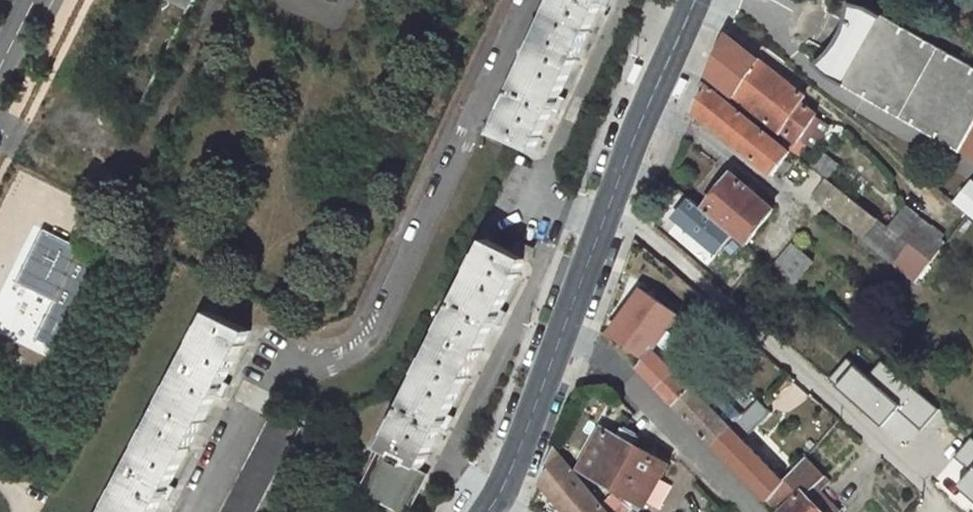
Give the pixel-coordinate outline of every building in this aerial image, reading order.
[(198,9),(203,0),(181,0),(198,9)] [(497,128),(536,146),(602,0),(555,0),(497,128)] [(817,66),(830,80),(961,158),(962,155),(972,162),(972,70),(871,11),(852,3),(841,34),(833,48),(817,66)] [(726,36),(709,78),(733,97),(761,62),(726,36)] [(807,98),(761,62),(733,97),(778,132),(803,102),(807,98)] [(751,120),(707,86),(698,110),(736,141),(751,120)] [(818,113),(803,102),(778,132),(777,133),(785,139),(780,143),(791,151),(818,113)] [(780,143),(751,120),(736,141),(775,172),(791,151),(780,143)] [(810,166),(826,179),(838,165),(821,152),(810,166)] [(777,210),(735,174),(707,209),(748,244),(777,210)] [(813,196),(824,205),(837,188),(826,179),(813,196)] [(837,188),(824,205),(864,237),(869,231),(876,236),(885,225),(837,188)] [(961,205),(972,214),(972,190),(961,205)] [(689,198),(675,216),(704,240),(719,223),(689,198)] [(906,208),(890,229),(911,246),(895,265),(916,282),(946,245),(916,222),(919,218),(906,208)] [(77,245),(43,231),(19,282),(52,307),(36,343),(75,363),(102,255),(77,245)] [(870,242),(876,236),(869,231),(864,237),(870,242)] [(517,252),(491,239),(386,444),(399,450),(413,457),(425,463),(529,258),(517,252)] [(523,240),(517,252),(529,258),(535,246),(523,240)] [(794,246),(776,267),(796,284),(814,263),(794,246)] [(644,289),(611,331),(647,359),(641,370),(768,502),(787,481),(744,437),(734,427),(657,349),(682,317),(644,289)] [(214,313),(111,511),(157,511),(250,332),(214,313)] [(746,413),(734,427),(744,437),(757,422),(746,413)] [(274,414),(222,511),(259,511),(303,429),(274,414)] [(609,433),(587,473),(649,507),(671,468),(609,433)] [(542,482),(567,511),(609,511),(556,448),(542,482)] [(413,457),(399,450),(397,455),(384,449),(364,488),(409,510),(429,471),(411,462),(413,457)] [(818,485),(825,477),(807,458),(787,481),(768,502),(778,511),(845,511),(818,485)] [(608,505),(613,511),(628,511),(631,508),(616,496),(608,505)]
